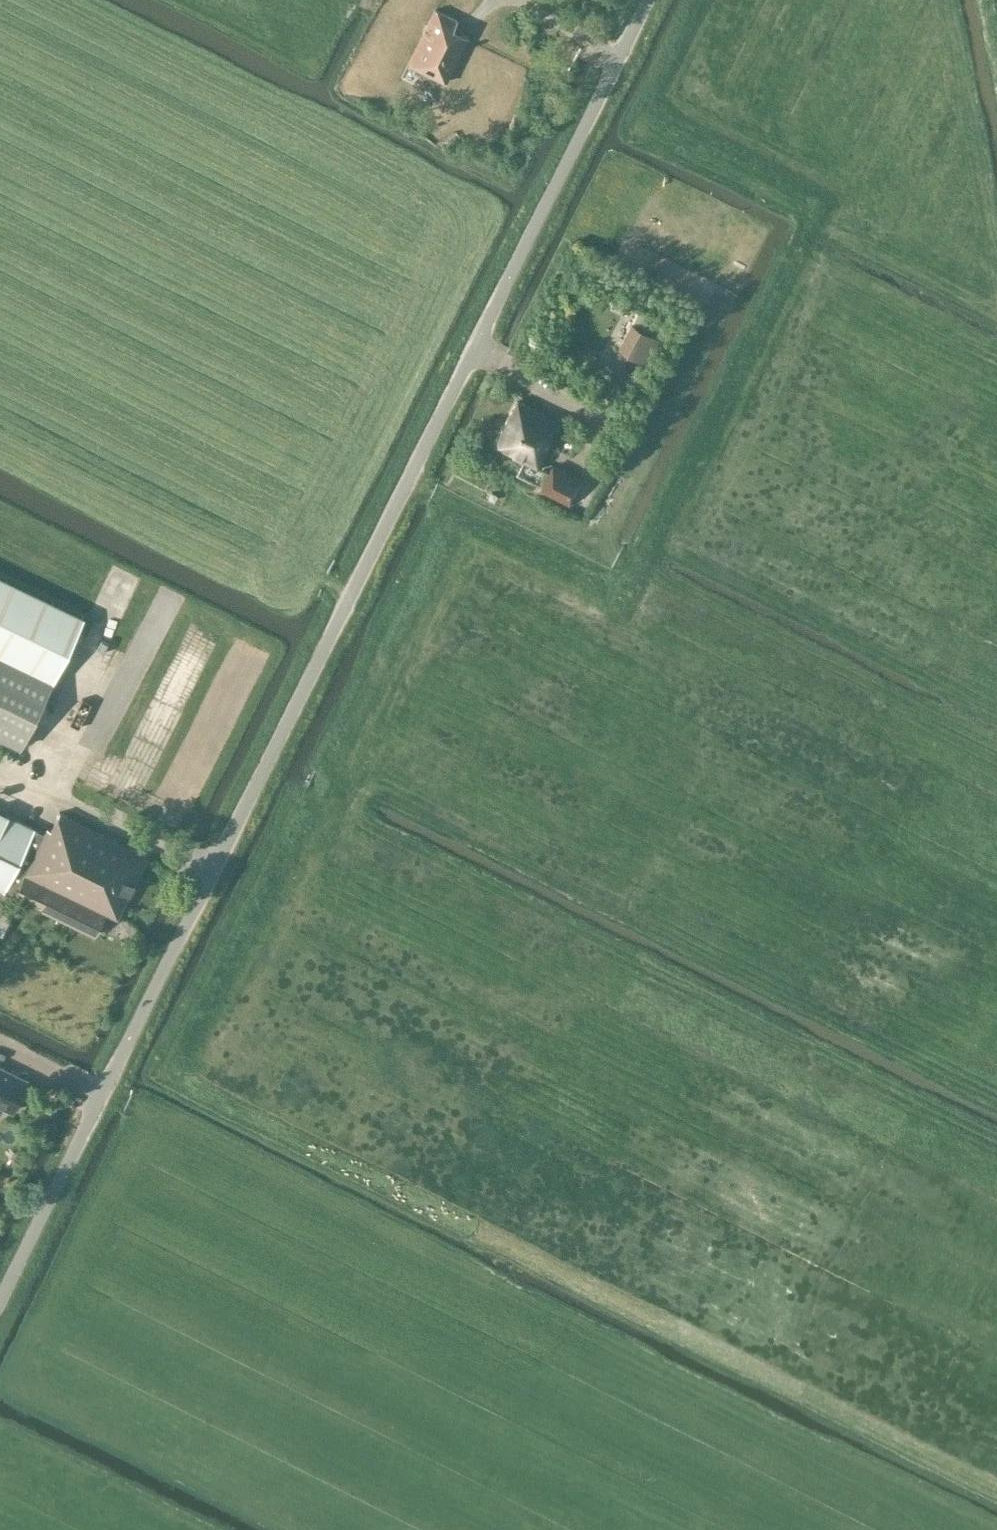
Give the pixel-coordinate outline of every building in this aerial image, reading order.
[(456,20),(434,9),(407,63),(445,82),(467,36),(459,32),(460,31),(452,27),(456,20)] [(637,310),(631,322),(659,336),(665,325),(637,310)] [(631,322),(617,349),(645,363),(659,336),(631,322)] [(517,399),(493,445),(537,468),(562,422),(517,399)] [(552,464),(539,489),(569,504),(582,479),(552,464)] [(83,616),(0,575),(0,738),(17,747),(50,680),(52,681),(83,616)] [(148,855),(58,812),(50,828),(46,826),(44,831),(0,810),(0,888),(13,894),(12,895),(95,935),(106,912),(118,918),(148,855)] [(0,903),(0,933),(3,934),(14,910),(0,903)] [(13,1112),(15,1108),(19,1108),(21,1103),(19,1099),(29,1078),(0,1065),(0,1106),(13,1112)]
